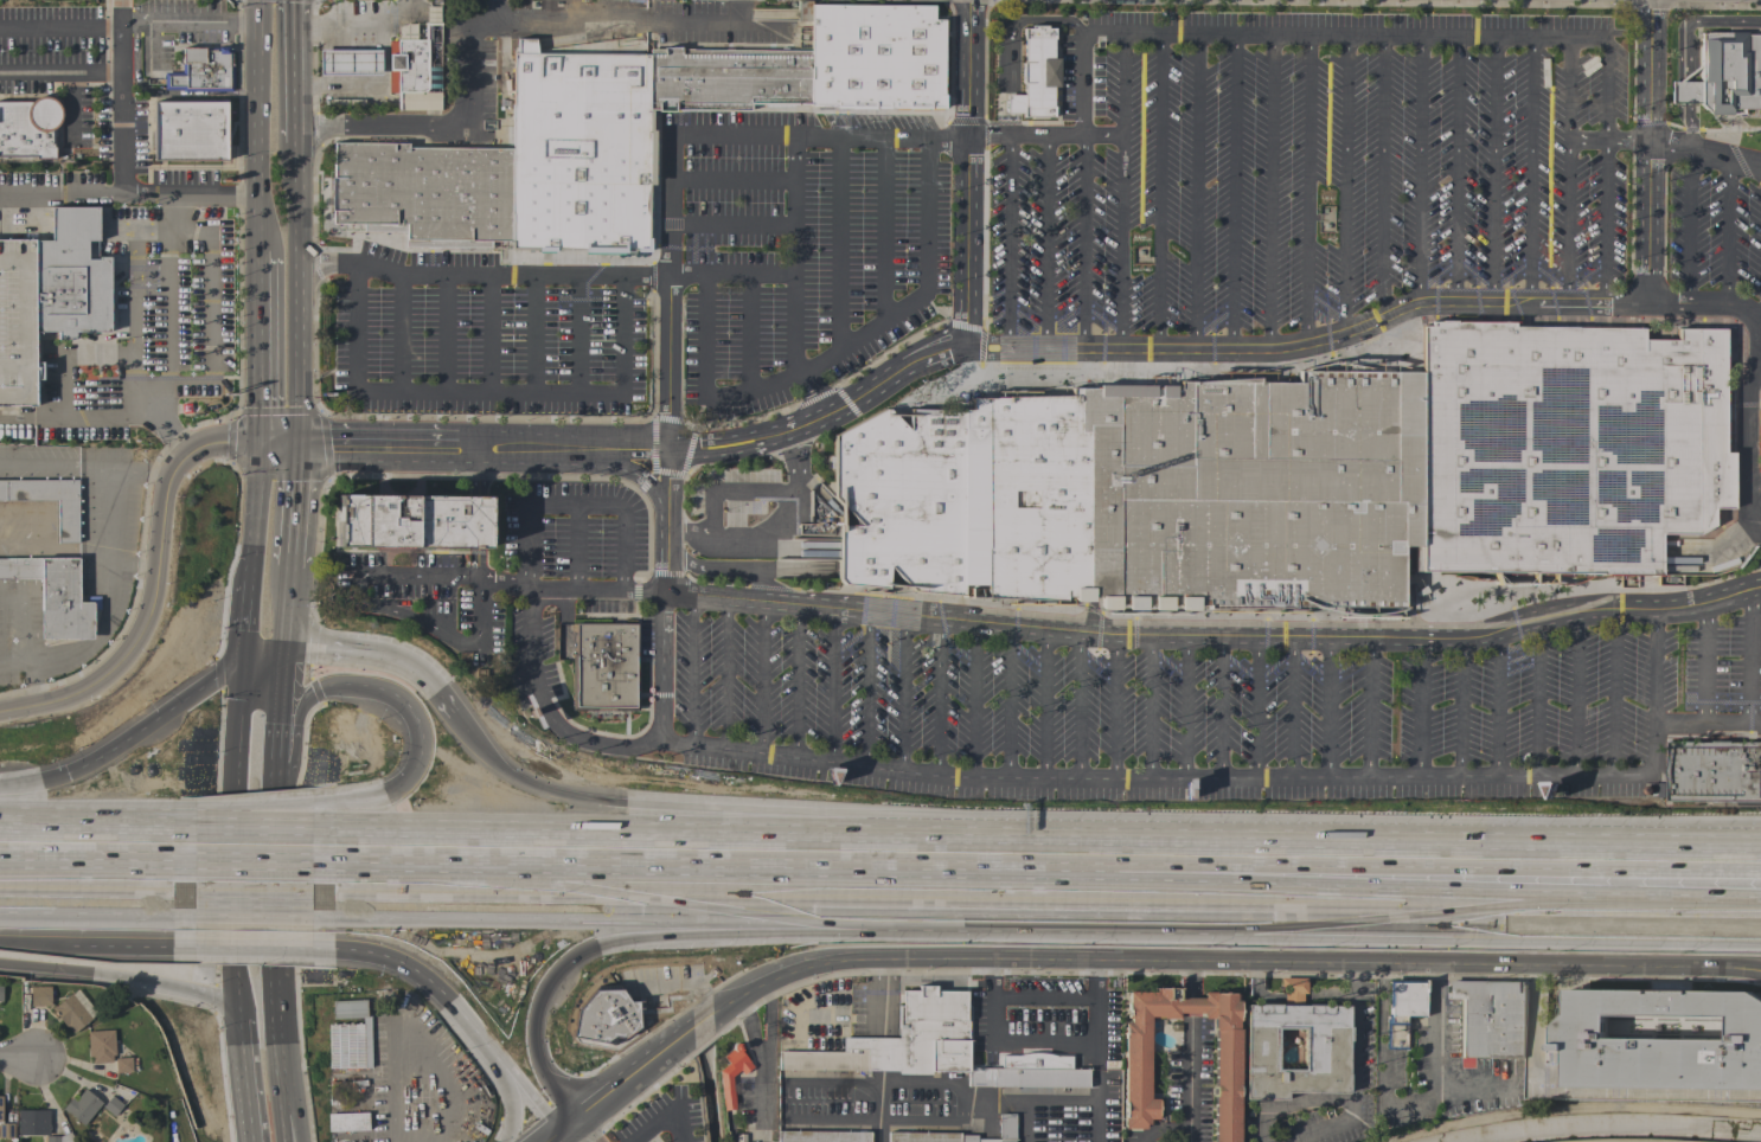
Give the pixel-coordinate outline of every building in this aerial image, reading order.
[(796,1),(811,1),(811,5),(832,6),(832,36),(832,107),(809,104),(809,51),(811,21),(796,21),(796,1)] [(832,6),(885,6),(885,115),(854,114),(854,105),(832,107),(832,6)] [(885,6),(933,6),(933,20),(942,20),(942,50),(946,51),(946,114),(885,115),(885,6)] [(1024,38),(1022,38),(1022,27),(1029,27),(1030,25),(1045,25),(1045,27),(1054,27),(1052,39),(1051,58),(1057,58),(1057,86),(1052,86),(1051,105),(1054,105),(1054,117),(1045,116),(1045,118),(1030,118),(1030,117),(1022,116),(1022,114),(1005,113),(1006,95),(1023,95),(1023,83),(1020,83),(1020,60),(1023,60),(1024,38)] [(1757,38),(1760,38),(1760,110),(1729,109),(1729,115),(1708,115),(1698,103),(1684,103),(1669,103),(1670,82),(1684,82),(1699,82),(1701,32),(1744,33),(1744,34),(1757,36),(1757,38)] [(507,250),(511,53),(517,53),(517,38),(539,39),(539,65),(524,66),(523,143),(647,147),(647,185),(648,214),(658,214),(658,235),(649,236),(649,255),(576,252),(577,259),(558,261),(558,251),(507,250)] [(396,70),(386,70),(386,53),(396,53),(396,39),(427,39),(427,88),(422,92),(396,91),(396,70)] [(539,39),(539,65),(524,66),(523,143),(647,147),(648,109),(648,54),(645,54),(646,39),(539,39)] [(181,90),(164,90),(164,72),(181,72),(180,47),(232,47),(232,65),(233,68),(233,85),(232,88),(232,91),(181,91),(181,90)] [(680,47),(680,50),(679,110),(662,110),(662,50),(662,47),(680,47)] [(648,109),(662,110),(662,50),(648,49),(648,109)] [(379,75),(319,75),(319,50),(379,50),(379,75)] [(698,50),(680,50),(679,110),(698,110),(698,50)] [(718,50),(698,50),(698,110),(717,110),(718,50)] [(739,50),(718,50),(717,110),(738,110),(739,50)] [(809,51),(809,104),(809,111),(766,110),(766,51),(809,51)] [(34,156),(0,157),(0,102),(31,102),(34,100),(39,97),(43,97),(47,97),(52,100),(56,102),(58,105),(60,110),(60,116),(59,121),(57,124),(52,129),(52,147),(55,147),(55,159),(34,159),(34,156)] [(226,101),(226,161),(152,161),(152,102),(226,101)] [(333,142),(406,143),(406,148),(403,232),(363,232),(363,225),(346,224),(347,178),(338,178),(332,178),(333,142)] [(406,148),(448,149),(447,201),(447,248),(427,248),(428,212),(404,211),(406,148)] [(448,149),(510,149),(506,243),(491,242),(491,249),(470,249),(472,201),(447,201),(448,149)] [(332,225),(346,224),(347,178),(338,178),(328,178),(328,211),(332,211),(332,225)] [(447,201),(472,201),(470,249),(447,248),(447,201)] [(34,408),(0,408),(0,239),(50,239),(50,207),(97,207),(97,257),(109,257),(109,332),(73,332),(73,340),(57,340),(57,332),(33,332),(33,363),(40,363),(40,379),(34,379),(34,408)] [(404,211),(428,212),(427,248),(404,246),(404,211)] [(963,410),(969,410),(969,398),(1006,398),(1006,396),(1070,396),(1070,387),(1097,387),(1097,385),(1112,385),(1112,389),(1118,389),(1118,384),(1132,385),(1132,389),(1138,389),(1138,385),(1153,385),(1153,389),(1158,389),(1158,385),(1173,385),(1173,389),(1178,389),(1178,381),(1192,381),(1257,378),(1257,381),(1296,383),(1296,371),(1345,372),(1355,368),(1365,368),(1373,370),(1372,372),(1420,372),(1421,326),(1429,326),(1429,322),(1437,322),(1437,320),(1453,320),(1453,322),(1512,323),(1512,327),(1641,328),(1641,340),(1676,340),(1676,328),(1723,329),(1722,453),(1730,453),(1730,509),(1711,508),(1710,525),(1695,534),(1658,534),(1657,575),(1411,572),(1411,546),(1400,546),(1400,608),(1291,607),(1291,608),(1204,609),(1204,605),(1195,605),(1195,610),(1177,610),(1177,607),(1168,605),(1168,610),(1151,610),(1151,605),(1142,605),(1142,610),(1125,610),(1125,604),(1115,604),(1115,609),(1097,609),(1099,597),(1090,597),(1090,601),(1071,601),(1071,597),(1063,597),(1062,601),(962,596),(963,410)] [(910,590),(886,566),(885,588),(841,584),(837,579),(837,526),(859,526),(832,498),(832,435),(882,409),(888,409),(908,431),(908,410),(963,410),(962,596),(910,590)] [(57,501),(0,501),(0,480),(77,480),(77,543),(57,543),(57,501)] [(487,496),(487,548),(337,546),(338,495),(487,496)] [(27,579),(0,579),(0,558),(27,558),(77,558),(78,602),(92,602),(92,639),(40,639),(40,579),(27,579)] [(571,653),(575,653),(575,631),(570,631),(570,624),(635,624),(635,653),(638,653),(638,711),(571,711),(571,653)] [(1744,742),(1760,742),(1760,802),(1667,801),(1667,797),(1658,797),(1658,783),(1665,783),(1665,782),(1669,782),(1669,779),(1665,779),(1666,762),(1669,762),(1669,742),(1715,742),(1734,742),(1734,743),(1744,743),(1744,742)] [(1385,1014),(1389,1014),(1389,1008),(1387,1008),(1387,980),(1423,981),(1423,1016),(1407,1016),(1407,1025),(1405,1025),(1405,1050),(1385,1048),(1385,1014)] [(1526,982),(1525,1058),(1461,1057),(1461,999),(1446,999),(1446,981),(1526,982)] [(50,986),(51,1006),(31,1006),(30,987),(50,986)] [(614,1045),(571,1037),(576,1011),(596,986),(617,986),(628,1002),(636,1001),(638,1028),(614,1045)] [(777,1070),(777,1051),(841,1052),(841,1038),(879,1038),(897,1038),(898,1006),(901,1006),(901,986),(971,987),(971,1021),(967,1021),(967,1069),(968,1069),(968,1044),(978,1044),(978,1069),(999,1069),(999,1051),(1036,1051),(1036,1069),(1088,1070),(1088,1088),(966,1086),(967,1072),(930,1072),(930,1074),(897,1073),(897,1071),(877,1071),(777,1070)] [(1240,1029),(1238,1141),(1212,1141),(1214,1031),(1212,1031),(1212,1019),(1203,1019),(1203,1013),(1190,1013),(1179,1013),(1179,1018),(1150,1016),(1148,1099),(1158,1099),(1158,1119),(1148,1119),(1148,1124),(1145,1124),(1145,1129),(1123,1129),(1125,1024),(1129,1024),(1129,1019),(1127,1019),(1127,1015),(1128,1015),(1129,1011),(1127,1011),(1127,1003),(1128,1003),(1128,992),(1155,992),(1155,988),(1158,988),(1158,986),(1164,986),(1164,988),(1178,988),(1178,997),(1190,997),(1203,997),(1203,992),(1215,992),(1215,994),(1237,994),(1237,1001),(1240,1001),(1238,1021),(1237,1021),(1237,1029),(1240,1029)] [(1752,990),(1760,996),(1760,1089),(1567,1086),(1567,1050),(1552,1050),(1551,1048),(1551,1047),(1551,1046),(1552,1044),(1555,1044),(1555,1026),(1567,1013),(1567,989),(1752,990)] [(91,1019),(72,1034),(66,1026),(65,1027),(51,1008),(53,1007),(71,993),(91,1019)] [(327,1069),(368,1068),(367,1000),(330,1001),(331,1022),(326,1022),(327,1069)] [(1283,1001),(1301,1000),(1301,1005),(1346,1006),(1345,1093),(1285,1093),(1283,1101),(1242,1101),(1243,1003),(1283,1005),(1283,1001)] [(87,1032),(113,1029),(115,1056),(111,1056),(111,1063),(91,1064),(90,1057),(88,1057),(87,1032)] [(728,1063),(723,1057),(731,1050),(731,1048),(731,1046),(735,1044),(738,1044),(741,1046),(738,1050),(753,1066),(743,1074),(739,1071),(731,1077),(735,1109),(723,1110),(718,1071),(728,1063)] [(130,1057),(132,1072),(115,1073),(114,1058),(130,1057)] [(82,1127),(62,1109),(72,1097),(75,1099),(84,1089),(102,1103),(82,1127)] [(123,1105),(114,1116),(102,1108),(111,1096),(123,1105)] [(13,1138),(0,1138),(0,1097),(1,1097),(1,1123),(13,1123),(13,1138)] [(49,1110),(49,1135),(17,1135),(17,1110),(49,1110)] [(325,1114),(325,1132),(366,1131),(366,1113),(325,1114)] [(869,1131),(869,1141),(777,1141),(777,1130),(869,1131)] [(69,1131),(74,1141),(45,1141),(45,1136),(59,1136),(69,1131)] [(975,1135),(975,1141),(887,1141),(888,1133),(958,1134),(958,1135),(975,1135)] [(745,1134),(745,1141),(736,1141),(736,1134),(745,1134)]
